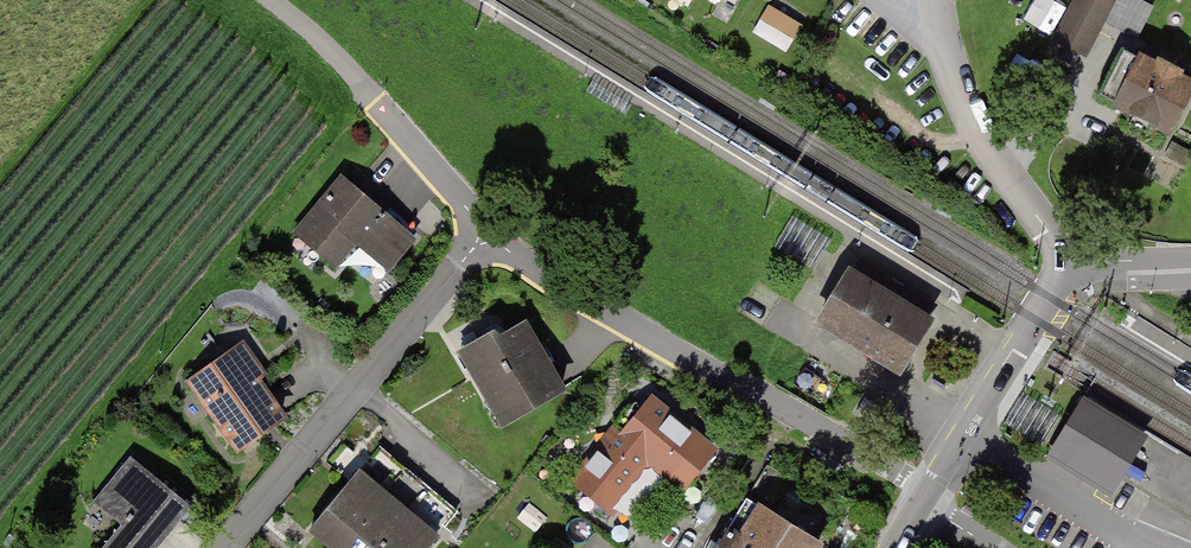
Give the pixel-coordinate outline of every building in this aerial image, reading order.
[(755,29),(789,46),(804,16),(770,0),(769,0),(755,29)] [(1116,1),(1114,0),(1073,0),(1051,42),(1086,60),(1116,1)] [(1142,32),(1157,0),(1117,0),(1109,17),(1142,32)] [(1189,78),(1116,43),(1092,93),(1165,128),(1189,78)] [(385,213),(343,171),(288,226),(330,268),(385,213)] [(927,319),(848,271),(818,320),(898,368),(905,357),(927,319)] [(558,387),(517,314),(456,348),(497,420),(558,387)] [(288,418),(240,340),(187,373),(234,450),(288,418)] [(1151,439),(1086,399),(1048,461),(1113,500),(1151,439)] [(710,450),(650,402),(623,436),(615,430),(574,481),(609,509),(650,458),(683,484),(710,450)] [(188,505),(130,458),(99,496),(127,519),(103,547),(152,547),(188,505)] [(848,497),(789,460),(781,473),(767,464),(715,547),(816,547),(848,497)] [(361,467),(308,526),(333,547),(336,547),(387,490),(361,467)] [(387,490),(336,547),(382,547),(414,513),(387,490)] [(414,513),(382,547),(429,547),(440,536),(414,513)]
